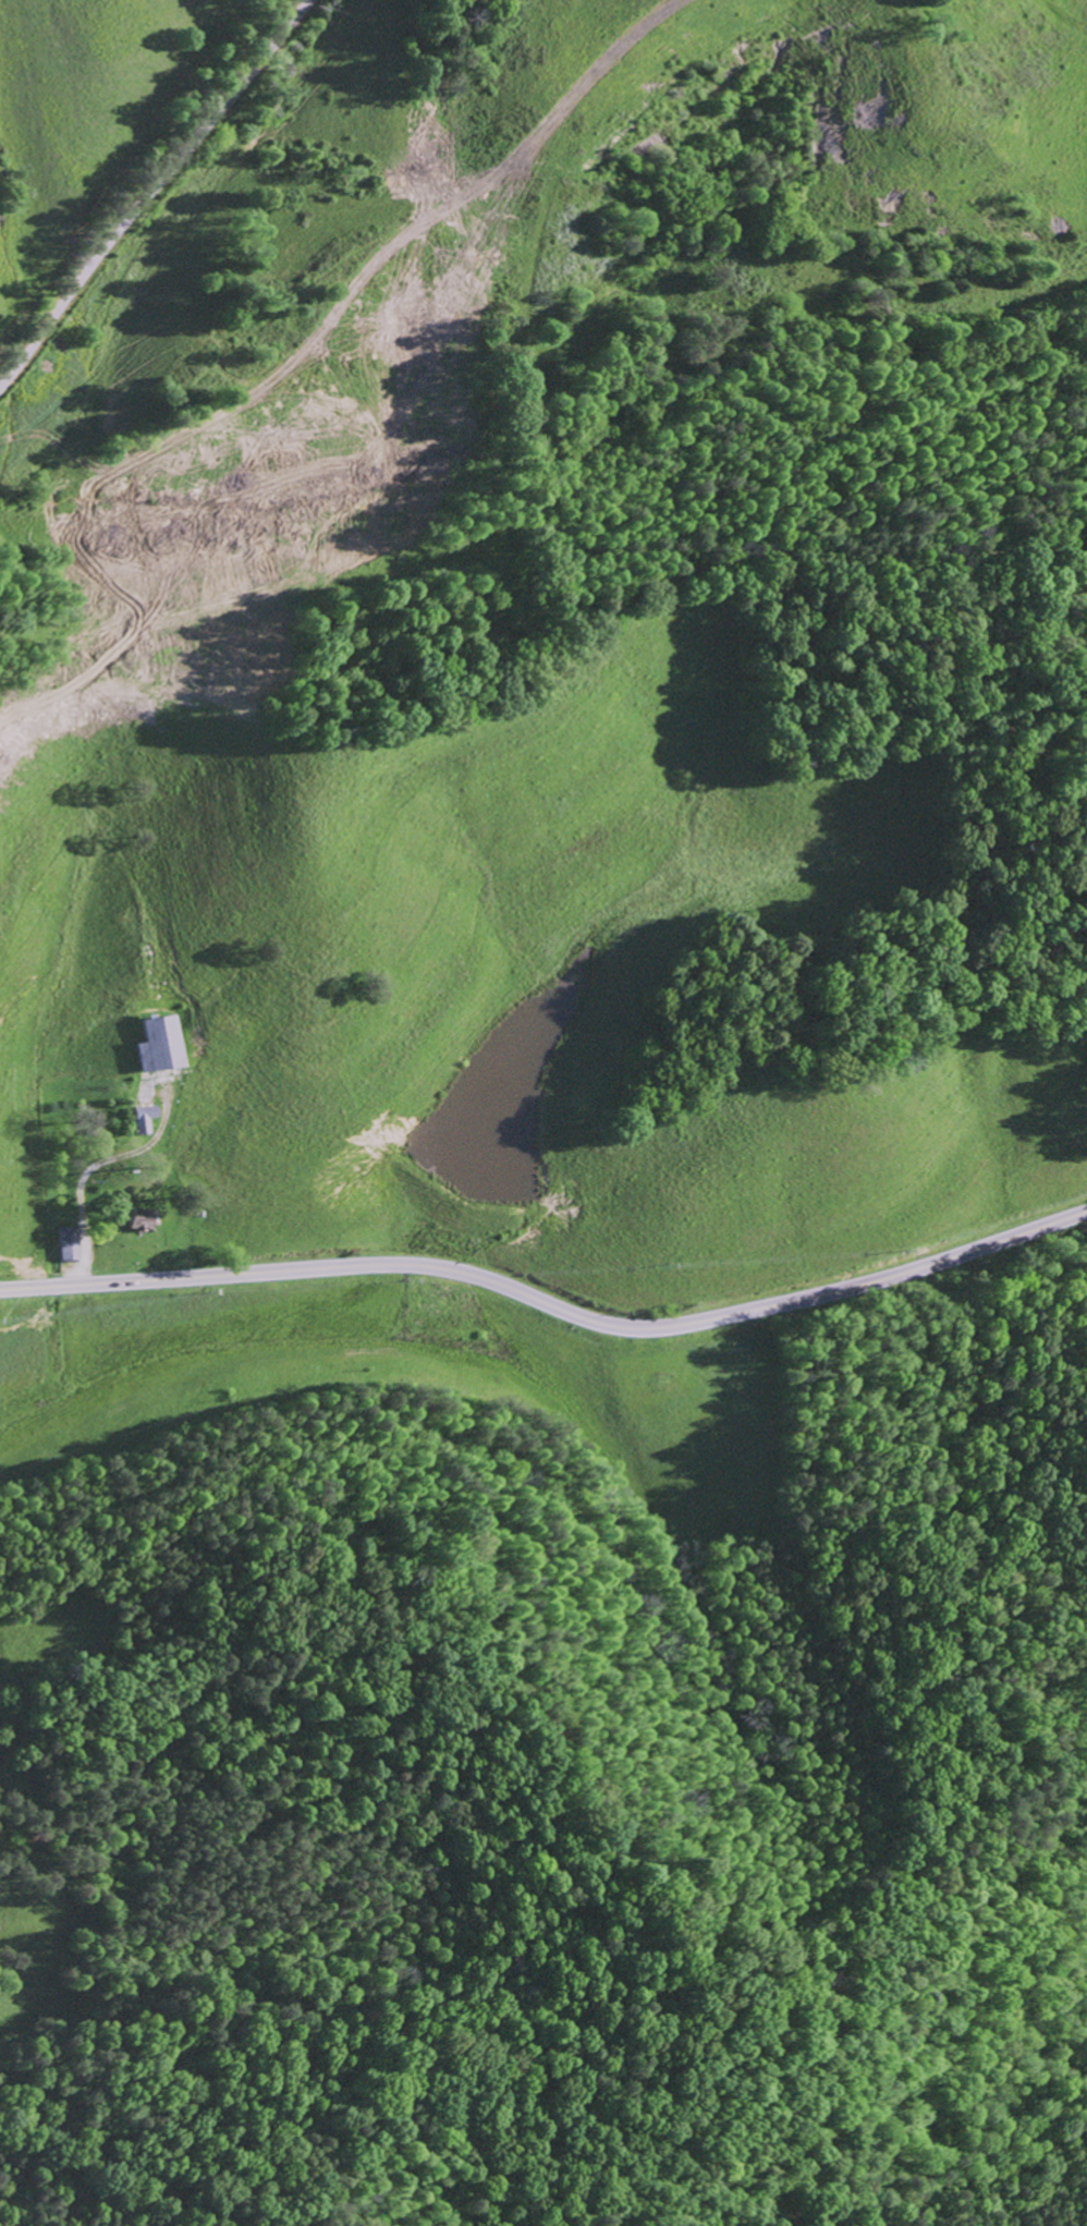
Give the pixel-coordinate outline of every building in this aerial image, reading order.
[(135,1043),(140,1072),(185,1065),(177,1014),(141,1020),(144,1041),(135,1043)] [(133,1106),(134,1132),(148,1132),(148,1117),(157,1117),(157,1105),(133,1106)] [(130,1228),(152,1229),(153,1209),(130,1208),(130,1228)] [(60,1260),(79,1259),(78,1226),(59,1227),(60,1260)]
